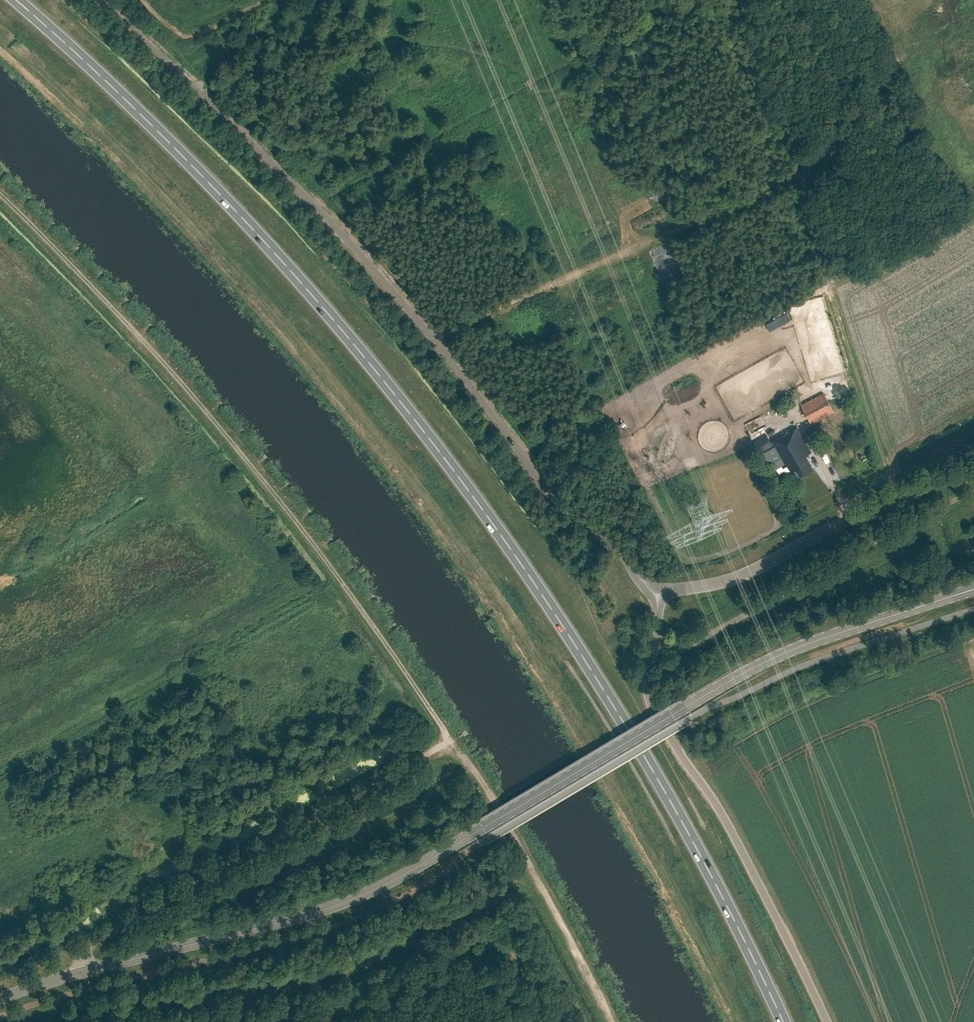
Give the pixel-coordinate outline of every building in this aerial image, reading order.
[(767,331),(790,320),(786,312),(763,323),(767,331)] [(823,392),(801,405),(811,424),(834,411),(823,392)] [(798,479),(816,470),(810,458),(814,455),(798,428),(772,441),(783,465),(785,464),(790,472),(793,470),(798,479)] [(766,434),(751,442),(758,455),(773,447),(766,434)] [(570,477),(564,480),(566,486),(572,482),(570,477)]
